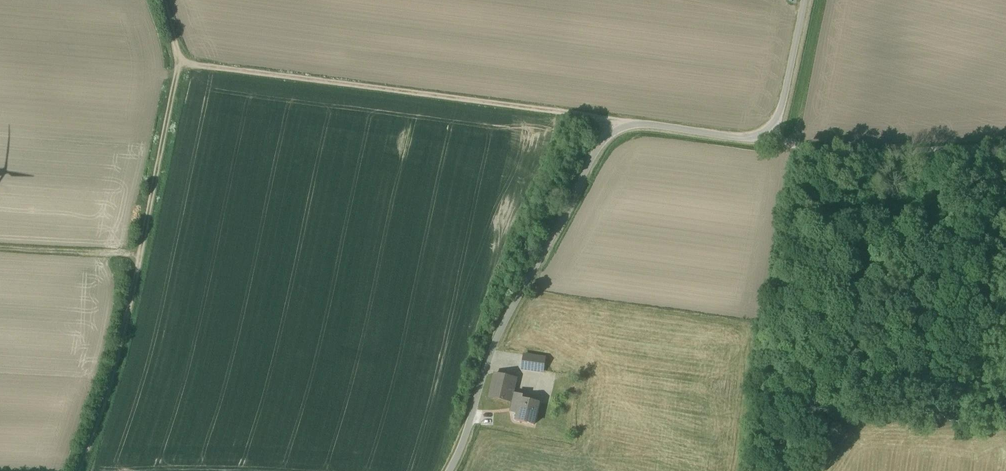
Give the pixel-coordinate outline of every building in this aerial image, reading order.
[(547,358),(523,354),(520,372),(544,376),(547,358)] [(518,378),(495,373),(489,400),(512,405),(518,378)] [(522,397),(514,423),(537,429),(545,403),(522,397)]
